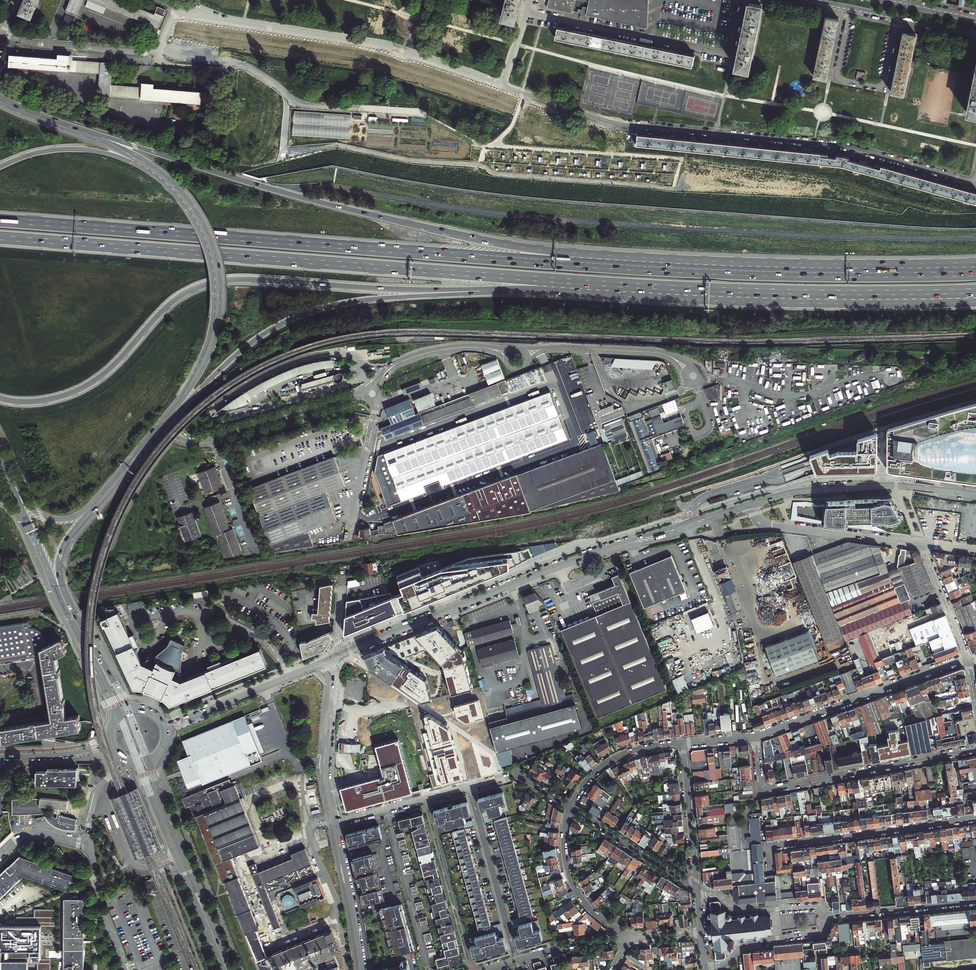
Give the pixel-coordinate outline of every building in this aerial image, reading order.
[(31,16),(37,0),(24,0),(23,1),(22,1),(22,2),(21,4),(22,4),(19,11),(31,16)] [(71,26),(82,0),(69,0),(64,11),(66,12),(61,22),(71,26)] [(158,28),(163,16),(161,15),(164,9),(157,6),(153,13),(121,0),(90,0),(158,28)] [(502,16),(515,20),(518,9),(520,0),(507,0),(502,16)] [(548,8),(554,9),(568,12),(573,13),(576,0),(550,0),(548,8)] [(648,29),(650,0),(579,0),(589,2),(588,8),(583,7),(582,10),(578,9),(578,12),(586,14),(586,16),(648,29)] [(738,52),(735,67),(746,70),(760,6),(749,3),(747,14),(743,33),(740,43),(738,52)] [(835,39),(839,20),(826,17),(814,77),(826,80),(829,67),(835,39)] [(557,28),(555,39),(692,67),(694,56),(674,52),(652,48),(631,43),(613,39),(595,36),(569,30),(557,28)] [(891,93),(904,96),(908,74),(916,36),(904,33),(901,48),(895,72),(891,93)] [(57,58),(9,53),(7,65),(99,73),(97,95),(199,106),(200,94),(152,89),(152,85),(140,84),(140,88),(109,85),(111,63),(106,62),(68,59),(69,55),(57,53),(57,58)] [(856,79),(864,81),(865,76),(866,73),(857,71),(856,79)] [(975,114),(975,71),(967,113),(975,114)] [(475,389),(487,385),(476,351),(466,354),(469,364),(467,365),(475,389)] [(656,361),(604,358),(604,362),(613,363),(612,367),(653,369),(656,361)] [(335,367),(335,360),(322,362),(310,365),(296,369),(274,377),(260,384),(250,390),(239,396),(225,406),(217,413),(218,415),(250,406),(247,401),(257,395),(268,388),(283,382),(302,374),(317,370),(335,367)] [(335,381),(336,382),(337,382),(338,383),(339,383),(340,383),(341,382),(342,382),(342,381),(343,381),(344,380),(344,379),(344,378),(344,377),(344,376),(344,375),(343,374),(343,373),(342,373),(341,373),(341,372),(340,372),(339,372),(338,372),(337,372),(336,372),(336,373),(335,374),(334,374),(334,375),(334,376),(333,377),(333,378),(334,379),(334,380),(335,381)] [(303,385),(302,391),(335,381),(334,380),(334,379),(333,378),(333,377),(334,376),(334,375),(303,385)] [(499,383),(503,394),(509,391),(505,380),(499,383)] [(668,391),(675,388),(673,380),(666,382),(668,386),(666,387),(668,391)] [(878,380),(871,383),(874,390),(880,387),(878,380)] [(424,388),(422,382),(403,389),(404,391),(405,394),(424,388)] [(421,413),(425,423),(502,394),(503,394),(499,383),(489,387),(421,413)] [(719,384),(705,390),(709,400),(720,400),(721,386),(719,386),(719,384)] [(551,391),(379,455),(375,472),(385,497),(382,498),(384,504),(387,503),(388,506),(427,491),(428,494),(444,488),(443,486),(569,438),(551,391)] [(840,391),(833,393),(836,400),(843,397),(840,391)] [(431,393),(414,400),(419,412),(436,405),(431,393)] [(595,393),(587,395),(605,443),(606,445),(629,436),(622,418),(625,417),(622,407),(615,409),(613,405),(601,410),(595,393)] [(502,394),(425,423),(425,424),(425,425),(503,396),(502,394)] [(392,423),(416,414),(410,399),(386,408),(392,423)] [(889,427),(888,428),(888,429),(887,430),(887,467),(887,469),(887,470),(889,471),(890,471),(964,481),(975,483),(975,401),(889,427)] [(673,404),(662,408),(665,415),(675,411),(673,404)] [(651,417),(660,414),(658,408),(649,411),(651,417)] [(661,416),(646,422),(644,417),(643,418),(641,412),(629,417),(631,422),(630,422),(648,473),(662,468),(652,438),(685,427),(681,417),(664,424),(661,416)] [(734,422),(740,420),(738,412),(731,415),(734,422)] [(416,414),(392,423),(382,427),(386,439),(425,424),(425,423),(421,413),(416,414)] [(595,432),(588,434),(590,440),(597,438),(595,432)] [(810,455),(814,466),(816,473),(816,474),(817,474),(818,475),(819,475),(820,474),(827,474),(860,471),(873,470),(875,470),(876,469),(876,468),(877,466),(877,464),(877,450),(877,433),(877,432),(876,432),(860,436),(859,437),(858,438),(858,439),(858,450),(857,450),(839,451),(830,454),(828,449),(828,448),(827,448),(811,454),(810,454),(810,455)] [(398,533),(531,512),(536,511),(623,490),(622,486),(619,479),(606,445),(605,443),(531,471),(530,470),(384,524),(385,525),(378,526),(378,529),(371,530),(371,528),(365,529),(360,529),(358,537),(380,533),(398,533)] [(274,552),(277,551),(314,547),(313,542),(308,531),(336,521),(326,492),(345,484),(335,456),(250,487),(274,552)] [(216,467),(197,474),(205,494),(223,487),(220,481),(223,480),(221,476),(220,476),(216,467)] [(619,479),(622,486),(645,478),(643,474),(642,470),(619,479)] [(896,500),(890,499),(842,500),(827,501),(826,504),(826,507),(824,521),(824,523),(890,532),(893,519),(895,522),(905,517),(904,516),(904,514),(896,500)] [(826,507),(826,504),(807,501),(794,502),(792,519),(824,523),(824,521),(808,519),(798,516),(797,506),(826,507)] [(219,502),(207,506),(217,535),(220,533),(229,557),(241,552),(233,528),(229,530),(219,502)] [(201,536),(192,512),(178,516),(187,541),(201,536)] [(957,542),(960,514),(954,513),(951,541),(957,542)] [(945,540),(945,531),(934,530),(933,540),(945,540)] [(887,571),(879,546),(848,541),(812,553),(827,592),(834,610),(894,586),(887,571)] [(557,546),(555,542),(530,546),(534,556),(557,546)] [(898,554),(897,567),(903,582),(894,586),(834,610),(846,641),(859,635),(869,631),(904,617),(912,614),(906,599),(933,589),(934,588),(934,587),(922,558),(904,564),(905,549),(901,548),(900,553),(898,554)] [(904,564),(922,558),(920,553),(919,552),(918,551),(905,549),(904,564)] [(404,592),(392,597),(398,612),(439,595),(480,579),(526,560),(521,551),(469,558),(423,576),(418,567),(398,575),(404,592)] [(941,553),(934,552),(932,553),(937,564),(942,565),(943,559),(944,559),(945,553),(941,553)] [(943,559),(942,565),(944,565),(945,565),(946,563),(948,563),(947,565),(949,565),(955,566),(958,566),(959,563),(953,563),(954,555),(949,554),(945,553),(944,559),(943,559)] [(811,555),(793,563),(826,644),(844,637),(833,611),(811,555)] [(630,572),(645,608),(687,590),(672,556),(630,572)] [(378,572),(377,562),(362,564),(363,569),(363,574),(378,572)] [(939,569),(940,573),(948,570),(947,568),(946,569),(944,565),(942,565),(937,564),(939,569)] [(746,615),(727,566),(714,571),(735,623),(743,662),(756,660),(751,634),(746,635),(742,617),(746,615)] [(903,582),(897,567),(887,571),(894,586),(903,582)] [(948,570),(940,573),(941,575),(942,577),(953,573),(954,572),(953,571),(952,568),(950,569),(948,570)] [(945,583),(954,579),(956,579),(960,577),(961,576),(958,572),(955,573),(956,575),(956,576),(955,577),(954,574),(953,573),(942,577),(943,580),(945,583)] [(598,717),(668,689),(621,573),(613,576),(616,585),(590,595),(598,615),(587,619),(581,622),(562,629),(598,717)] [(947,590),(948,592),(969,584),(965,574),(961,576),(960,577),(962,582),(961,583),(956,585),(954,579),(945,583),(947,590)] [(331,621),(329,614),(331,614),(330,609),(332,608),(331,604),(333,604),(332,599),(333,599),(332,593),(334,593),(333,588),(335,587),(334,583),(337,582),(337,581),(321,584),(318,612),(313,612),(313,618),(317,619),(317,623),(331,621)] [(970,588),(969,584),(948,592),(950,598),(952,602),(959,599),(957,596),(961,594),(961,593),(964,592),(964,590),(970,588)] [(544,600),(535,591),(525,595),(529,606),(532,605),(533,609),(540,606),(539,602),(543,601),(544,600)] [(386,594),(347,601),(345,633),(361,627),(398,612),(392,597),(390,593),(386,594)] [(954,606),(955,609),(974,601),(971,594),(959,599),(952,602),(954,606)] [(142,600),(127,602),(129,611),(137,608),(143,607),(142,600)] [(965,632),(975,629),(975,616),(972,607),(975,605),(975,600),(974,601),(955,609),(961,622),(965,632)] [(940,602),(924,609),(926,613),(927,612),(928,614),(937,610),(942,608),(941,605),(940,602)] [(694,616),(710,609),(708,604),(692,612),(694,616)] [(129,636),(118,612),(102,619),(101,621),(104,627),(134,689),(139,690),(143,691),(144,691),(145,691),(150,693),(155,695),(163,700),(167,703),(170,705),(267,667),(260,649),(234,660),(231,654),(205,664),(208,670),(191,677),(180,681),(173,677),(176,670),(181,670),(181,651),(185,644),(171,638),(171,639),(168,638),(166,644),(159,650),(160,652),(154,657),(157,661),(154,669),(141,663),(135,651),(139,649),(133,634),(129,636)] [(691,612),(687,614),(690,621),(687,622),(685,616),(675,621),(681,635),(691,630),(688,624),(691,623),(696,635),(700,633),(691,612)] [(933,653),(957,643),(953,633),(945,614),(909,629),(916,646),(919,644),(929,641),(933,653)] [(511,620),(465,632),(469,645),(514,633),(511,620)] [(47,646),(45,642),(40,631),(38,629),(35,628),(32,627),(30,627),(30,626),(31,625),(31,623),(29,624),(28,622),(0,627),(0,661),(41,655),(40,650),(47,646)] [(366,655),(370,667),(422,702),(432,700),(427,683),(428,682),(412,662),(409,656),(424,650),(432,649),(438,655),(437,655),(442,660),(443,667),(444,667),(451,694),(473,689),(472,684),(471,684),(468,675),(469,675),(467,666),(466,666),(462,652),(438,626),(372,652),(366,655)] [(967,639),(975,636),(975,629),(965,632),(966,636),(967,639)] [(305,642),(301,643),(303,657),(325,649),(332,638),(333,631),(306,642),(305,642)] [(765,647),(775,675),(818,659),(808,631),(765,647)] [(869,631),(859,635),(869,663),(875,661),(880,659),(869,631)] [(967,639),(968,643),(969,645),(975,643),(975,636),(967,639)] [(40,650),(41,655),(51,721),(46,722),(0,729),(2,742),(48,735),(81,730),(79,717),(65,719),(63,706),(65,706),(64,700),(62,701),(59,676),(60,676),(60,671),(58,671),(56,657),(67,651),(65,645),(66,644),(63,638),(47,646),(40,650)] [(484,669),(520,658),(515,641),(479,651),(484,669)] [(933,653),(936,661),(955,654),(958,653),(959,651),(957,643),(933,653)] [(513,763),(509,748),(574,730),(582,728),(573,694),(565,696),(552,644),(548,645),(541,647),(536,648),(531,650),(527,651),(540,700),(505,709),(507,717),(489,722),(497,753),(501,767),(513,763)] [(905,650),(909,659),(915,657),(913,653),(921,649),(919,644),(916,646),(905,650)] [(903,662),(907,672),(910,671),(913,670),(909,659),(905,650),(899,652),(900,653),(902,652),(904,657),(906,661),(903,662)] [(893,654),(882,658),(884,664),(885,668),(889,678),(894,677),(895,676),(890,663),(896,661),(893,654)] [(871,685),(867,675),(866,675),(858,657),(853,659),(857,668),(858,671),(860,677),(865,687),(868,686),(871,685)] [(922,666),(921,661),(917,662),(915,657),(909,659),(913,670),(922,666)] [(880,659),(875,661),(877,667),(881,665),(884,664),(882,658),(880,659)] [(896,661),(901,674),(904,673),(907,672),(903,662),(902,658),(898,660),(896,661)] [(872,673),(876,683),(880,682),(882,681),(878,671),(877,667),(875,661),(869,663),(869,665),(872,664),(874,667),(875,672),(872,673)] [(886,680),(889,678),(885,668),(883,669),(881,665),(877,667),(878,671),(882,681),(886,680)] [(950,672),(939,676),(941,681),(947,679),(955,678),(966,675),(964,669),(962,668),(950,672)] [(847,694),(859,690),(853,673),(851,669),(840,674),(845,688),(847,694)] [(735,673),(736,683),(747,682),(746,674),(745,670),(735,673)] [(853,673),(859,690),(862,688),(865,687),(860,677),(858,671),(853,673)] [(872,673),(867,675),(871,685),(874,684),(876,683),(872,673)] [(840,674),(834,676),(841,696),(844,695),(845,695),(843,689),(845,688),(840,674)] [(942,686),(943,687),(952,685),(967,681),(966,679),(966,675),(955,678),(955,680),(948,682),(947,679),(941,681),(942,686)] [(841,696),(834,676),(828,678),(832,689),(835,698),(839,697),(841,696)] [(937,677),(934,678),(938,688),(942,686),(941,681),(939,676),(937,677)] [(932,679),(930,680),(933,689),(938,688),(934,678),(932,679)] [(925,682),(928,691),(933,689),(930,680),(927,681),(925,682)] [(950,691),(958,689),(968,687),(968,685),(967,681),(952,685),(953,687),(950,688),(949,688),(950,691)] [(930,697),(928,691),(925,682),(923,682),(918,684),(924,702),(925,701),(926,704),(932,701),(930,697)] [(905,689),(911,705),(915,716),(917,721),(930,718),(936,716),(939,715),(936,708),(933,702),(932,701),(926,704),(925,701),(924,702),(918,684),(916,685),(912,686),(908,688),(905,689)] [(692,703),(705,701),(704,686),(690,692),(691,696),(692,703)] [(830,700),(826,691),(824,686),(818,688),(819,689),(824,703),(828,701),(830,700)] [(959,696),(969,693),(969,691),(968,687),(958,689),(959,696)] [(794,691),(801,711),(804,710),(806,709),(801,693),(799,689),(794,691)] [(806,691),(812,707),(816,705),(818,705),(813,691),(812,689),(806,691)] [(822,703),(824,703),(819,689),(813,691),(818,705),(822,703)] [(832,689),(826,691),(830,700),(833,699),(835,698),(832,689)] [(902,690),(899,691),(905,707),(911,705),(905,689),(902,690)] [(799,712),(801,711),(794,691),(788,693),(789,695),(789,697),(792,696),(793,700),(791,701),(795,713),(799,712)] [(809,708),(812,707),(806,691),(801,693),(806,709),(809,708)] [(897,692),(893,693),(900,711),(900,712),(901,713),(906,711),(905,707),(899,691),(897,692)] [(888,695),(892,704),(894,711),(895,712),(900,711),(893,693),(892,694),(888,695)] [(970,698),(969,693),(959,696),(951,698),(952,705),(971,700),(970,698)] [(873,701),(854,708),(858,718),(860,723),(863,731),(865,735),(867,735),(874,732),(877,732),(880,731),(877,721),(891,716),(890,713),(888,706),(892,704),(888,695),(873,701)] [(793,714),(795,713),(791,701),(790,700),(789,701),(787,696),(783,698),(785,703),(789,715),(793,714)] [(952,705),(951,698),(933,702),(936,708),(952,705)] [(484,718),(479,700),(454,706),(456,712),(457,717),(466,723),(484,718)] [(673,735),(670,721),(670,720),(666,721),(666,720),(664,721),(663,715),(669,714),(669,713),(667,706),(666,702),(658,705),(664,737),(669,736),(673,735)] [(769,723),(772,722),(768,712),(764,702),(758,704),(766,724),(769,723)] [(778,705),(783,718),(788,716),(789,715),(785,703),(778,705)] [(759,720),(753,722),(754,728),(762,725),(766,724),(758,704),(754,706),(754,707),(759,720)] [(664,737),(658,705),(654,707),(655,715),(658,714),(659,721),(658,721),(659,728),(653,729),(654,736),(655,739),(660,738),(664,737)] [(774,710),(777,720),(782,718),(783,718),(778,705),(773,707),(774,710)] [(691,708),(685,709),(689,732),(692,731),(694,731),(691,715),(694,715),(692,706),(690,707),(691,708)] [(973,712),(972,707),(949,713),(950,719),(961,717),(962,718),(974,715),(973,712)] [(852,708),(849,710),(853,723),(856,722),(855,719),(858,718),(854,708),(852,708)] [(708,710),(706,710),(709,733),(713,733),(715,733),(714,722),(712,722),(710,711),(708,711),(708,710)] [(768,712),(772,722),(775,721),(777,720),(774,710),(768,712)] [(853,723),(849,710),(846,711),(843,712),(848,727),(854,724),(853,723)] [(431,713),(427,711),(423,712),(428,728),(421,730),(433,770),(428,771),(432,784),(462,775),(458,763),(447,724),(431,713)] [(653,729),(648,730),(644,711),(639,713),(644,738),(650,737),(654,736),(653,729)] [(674,716),(674,712),(669,713),(669,714),(670,720),(670,721),(677,719),(676,715),(674,716)] [(850,732),(848,727),(843,712),(841,713),(837,714),(841,724),(842,728),(846,727),(848,733),(850,732)] [(633,733),(635,740),(640,739),(644,738),(639,713),(637,714),(640,729),(633,731),(633,733)] [(729,713),(719,714),(721,728),(725,728),(725,730),(726,731),(727,731),(728,731),(731,731),(729,713)] [(946,720),(950,719),(949,713),(939,715),(936,716),(937,723),(943,722),(942,718),(945,717),(946,720)] [(841,724),(837,714),(835,715),(831,716),(834,726),(836,729),(834,730),(835,730),(835,731),(839,730),(838,725),(841,724)] [(245,715),(183,740),(189,755),(178,760),(182,770),(184,774),(190,788),(200,784),(201,786),(231,774),(234,773),(263,761),(260,753),(248,724),(245,715)] [(964,733),(975,731),(975,726),(975,724),(974,717),(974,715),(962,718),(950,720),(943,722),(937,723),(938,724),(939,733),(941,738),(948,737),(956,735),(964,733)] [(911,723),(905,724),(905,728),(910,754),(926,751),(931,750),(928,736),(934,734),(932,726),(938,724),(937,723),(936,716),(930,718),(917,721),(911,723)] [(679,733),(677,719),(670,721),(673,735),(677,734),(679,733)] [(815,749),(829,745),(833,744),(830,735),(828,731),(827,728),(826,723),(824,719),(812,723),(819,741),(804,747),(806,751),(815,749)] [(631,741),(635,740),(633,733),(630,733),(628,726),(624,727),(622,720),(617,722),(625,743),(631,741)] [(252,722),(248,724),(260,753),(264,752),(252,722)] [(625,743),(617,722),(615,723),(618,734),(615,736),(619,745),(622,744),(625,743)] [(836,729),(834,726),(832,727),(833,729),(828,731),(830,735),(833,744),(835,743),(839,742),(838,740),(835,731),(835,730),(834,730),(836,729)] [(800,736),(798,728),(795,729),(792,731),(795,739),(795,740),(801,738),(800,736)] [(888,743),(877,746),(878,751),(880,760),(884,759),(899,756),(910,754),(905,728),(886,732),(888,743)] [(964,733),(965,743),(975,741),(975,731),(964,733)] [(783,734),(778,736),(786,757),(790,755),(794,754),(791,747),(790,748),(791,749),(788,750),(786,746),(791,745),(789,741),(786,733),(783,734)] [(943,748),(941,738),(939,733),(934,734),(936,739),(937,749),(943,748)] [(965,743),(964,733),(956,735),(958,745),(962,744),(965,743)] [(869,762),(872,761),(869,744),(867,735),(865,735),(859,737),(862,751),(864,763),(869,762)] [(955,745),(958,745),(956,735),(948,737),(948,738),(952,737),(952,740),(949,740),(950,746),(955,745)] [(604,736),(598,740),(605,752),(609,750),(611,749),(604,736)] [(776,737),(774,737),(780,753),(774,755),(776,759),(783,757),(786,757),(778,736),(776,737)] [(947,747),(950,746),(949,740),(946,741),(946,739),(949,739),(948,738),(948,737),(941,738),(943,748),(947,747)] [(412,791),(396,738),(373,745),(376,756),(381,770),(382,775),(357,783),(339,788),(346,810),(412,791)] [(581,753),(591,765),(595,762),(596,761),(580,738),(576,739),(582,748),(578,751),(579,752),(580,751),(581,753)] [(764,753),(765,762),(768,761),(771,761),(776,759),(774,755),(770,739),(763,741),(764,753)] [(800,753),(798,748),(795,740),(795,739),(789,741),(791,745),(791,747),(794,754),(800,753)] [(603,754),(605,752),(598,740),(593,743),(600,755),(603,754)] [(571,741),(563,745),(568,750),(573,745),(571,741)] [(342,751),(351,752),(351,743),(342,743),(342,751)] [(829,745),(831,756),(833,769),(837,768),(839,768),(837,757),(835,743),(833,744),(829,745)] [(880,760),(878,751),(877,746),(877,744),(876,743),(869,744),(872,761),(876,760),(880,760)] [(748,754),(747,744),(742,745),(736,746),(737,753),(737,755),(748,754)] [(723,751),(725,768),(729,767),(733,767),(732,754),(737,753),(736,746),(730,746),(730,750),(729,750),(723,751)] [(691,761),(707,759),(706,753),(706,749),(693,750),(690,753),(691,761)] [(803,752),(804,755),(810,754),(813,771),(818,770),(814,753),(816,753),(815,749),(806,751),(803,752)] [(664,767),(670,767),(668,751),(663,752),(658,753),(660,763),(664,762),(664,765),(664,767)] [(668,751),(670,767),(677,766),(676,755),(673,755),(673,754),(672,752),(671,752),(670,752),(670,751),(668,751)] [(858,764),(864,763),(862,751),(857,752),(857,751),(851,752),(851,755),(837,757),(839,768),(858,764)] [(716,780),(715,769),(713,752),(710,752),(706,753),(707,759),(708,770),(709,781),(712,780),(716,780)] [(794,754),(790,755),(794,777),(801,775),(807,774),(804,755),(803,752),(800,753),(794,754)] [(591,765),(581,753),(579,755),(578,754),(574,756),(587,769),(590,766),(591,765)] [(652,754),(646,755),(649,774),(662,772),(661,765),(660,763),(658,753),(652,754)] [(634,758),(638,773),(643,772),(643,776),(646,776),(647,781),(650,780),(649,776),(649,774),(646,755),(640,757),(634,758)] [(794,777),(790,755),(786,757),(783,757),(784,763),(786,771),(787,778),(791,777),(794,777)] [(833,769),(831,756),(825,757),(827,770),(831,769),(833,769)] [(958,760),(959,767),(959,768),(975,765),(975,756),(966,758),(958,760)] [(624,766),(621,767),(628,780),(632,778),(629,772),(632,770),(634,775),(638,773),(634,758),(627,762),(623,764),(624,766)] [(534,772),(532,774),(534,775),(536,777),(544,765),(536,760),(530,769),(533,771),(534,772)] [(584,775),(585,774),(581,771),(578,774),(568,766),(566,768),(559,763),(557,767),(575,781),(579,774),(583,777),(584,775)] [(552,770),(544,765),(536,777),(542,780),(546,783),(547,783),(550,778),(552,774),(550,773),(552,770)] [(628,781),(628,780),(621,767),(618,769),(616,765),(614,767),(612,768),(617,778),(621,776),(625,783),(628,781)] [(930,781),(934,780),(934,775),(933,770),(932,765),(929,765),(925,766),(927,772),(928,781),(930,781)] [(959,768),(962,781),(967,780),(975,778),(975,765),(959,768)] [(609,766),(605,770),(612,779),(615,777),(609,766)] [(558,773),(562,776),(560,778),(563,780),(563,781),(570,787),(572,784),(575,781),(557,767),(553,773),(556,775),(558,773)] [(45,771),(36,771),(36,785),(76,785),(76,780),(77,780),(77,768),(46,768),(46,770),(45,770),(45,771)] [(916,768),(911,769),(914,783),(915,790),(922,789),(920,782),(918,772),(916,768)] [(905,771),(906,780),(907,785),(910,800),(913,799),(917,799),(916,795),(912,795),(910,784),(914,783),(911,769),(908,770),(904,770),(905,771)] [(693,782),(709,781),(708,770),(704,770),(704,771),(692,773),(693,777),(693,782)] [(900,771),(897,772),(900,787),(905,786),(904,781),(906,780),(905,771),(902,772),(902,771),(900,771)] [(895,772),(891,773),(892,778),(894,787),(895,795),(898,795),(897,792),(901,791),(900,787),(897,772),(895,772)] [(891,773),(868,777),(870,787),(871,792),(894,787),(892,778),(891,773)] [(870,787),(868,777),(865,778),(862,779),(863,789),(870,787)] [(678,778),(672,778),(672,781),(668,782),(669,785),(669,788),(679,787),(678,784),(678,778)] [(975,786),(975,778),(967,780),(969,787),(975,786)] [(712,780),(709,781),(693,782),(694,786),(695,795),(704,794),(704,787),(709,787),(709,783),(718,782),(724,782),(723,779),(722,779),(716,780),(712,780)] [(233,780),(183,800),(186,810),(196,806),(199,817),(197,818),(219,874),(223,872),(226,880),(239,875),(233,859),(260,848),(235,785),(233,780)] [(603,785),(597,780),(596,782),(595,783),(594,783),(590,788),(607,801),(610,795),(601,788),(603,785)] [(856,780),(852,781),(854,791),(855,798),(861,797),(858,780),(856,780)] [(847,803),(843,782),(841,783),(837,784),(840,801),(841,804),(847,803)] [(669,790),(670,793),(679,792),(679,790),(679,787),(669,788),(669,785),(664,785),(665,791),(669,790)] [(117,795),(111,797),(115,808),(135,858),(162,848),(158,838),(142,800),(137,787),(132,789),(117,795)] [(863,789),(866,800),(867,805),(873,805),(872,801),(869,802),(868,797),(871,796),(871,792),(870,787),(863,789)] [(490,792),(478,795),(485,820),(491,818),(490,813),(488,814),(487,813),(508,806),(502,788),(490,792)] [(607,801),(590,788),(588,791),(586,793),(594,800),(593,801),(598,805),(597,807),(593,804),(589,810),(597,816),(601,809),(607,801)] [(930,788),(922,789),(915,790),(916,795),(917,799),(919,799),(925,798),(931,797),(930,790),(930,788)] [(807,814),(809,813),(815,813),(821,812),(822,812),(821,807),(812,808),(811,808),(811,807),(810,803),(808,804),(809,798),(807,789),(806,790),(803,790),(807,814)] [(742,791),(742,795),(733,795),(734,802),(753,800),(753,796),(752,790),(742,791)] [(801,791),(790,793),(791,801),(797,800),(799,812),(794,813),(794,815),(799,815),(803,814),(807,814),(803,790),(801,791)] [(679,792),(670,793),(657,795),(659,803),(662,802),(667,802),(667,800),(680,798),(680,795),(679,792)] [(942,806),(943,816),(949,815),(952,815),(951,806),(950,800),(946,801),(945,792),(937,793),(937,796),(941,796),(942,806)] [(522,805),(523,806),(530,795),(528,794),(526,793),(520,801),(523,803),(522,805)] [(704,794),(695,795),(695,801),(696,806),(702,805),(711,804),(710,793),(704,794)] [(788,793),(784,794),(787,808),(789,807),(791,813),(787,814),(787,816),(794,816),(794,815),(794,813),(791,801),(790,793),(788,793)] [(956,799),(957,805),(958,814),(961,814),(964,813),(963,800),(962,797),(962,793),(960,793),(955,794),(956,799)] [(776,796),(779,811),(780,815),(785,814),(784,810),(786,810),(786,808),(783,794),(780,795),(776,796)] [(527,805),(529,806),(535,798),(532,797),(530,795),(523,806),(520,811),(523,812),(527,805)] [(769,797),(766,798),(767,812),(771,811),(772,818),(775,818),(774,812),(771,796),(769,797)] [(771,796),(774,812),(779,811),(776,796),(774,796),(771,796)] [(925,803),(926,808),(928,818),(931,818),(934,817),(932,807),(929,808),(928,804),(932,803),(931,797),(925,798),(925,803)] [(74,832),(78,820),(75,820),(58,815),(60,808),(66,809),(67,801),(39,798),(39,802),(37,802),(37,799),(11,799),(11,815),(45,814),(45,807),(53,808),(53,812),(57,813),(56,817),(53,817),(53,815),(35,818),(36,822),(46,820),(49,823),(53,826),(55,827),(58,829),(62,830),(64,831),(67,832),(74,832)] [(606,812),(601,809),(597,816),(604,820),(607,822),(615,810),(621,800),(618,798),(609,811),(607,810),(606,812)] [(447,804),(433,809),(436,820),(437,820),(438,821),(441,820),(441,819),(443,818),(445,825),(466,819),(464,812),(466,811),(466,813),(470,812),(469,810),(470,810),(467,799),(452,803),(451,802),(449,802),(447,803),(447,804)] [(915,820),(914,810),(913,804),(913,799),(910,800),(906,800),(907,806),(909,821),(913,820),(915,820)] [(974,812),(973,799),(967,800),(968,805),(965,805),(964,800),(963,800),(964,813),(971,812),(974,812)] [(841,804),(840,801),(834,802),(835,810),(836,810),(839,809),(842,809),(841,804)] [(551,818),(560,820),(562,816),(563,811),(549,802),(545,817),(551,818)] [(663,811),(681,809),(681,807),(680,802),(667,803),(667,802),(662,802),(663,811)] [(732,802),(724,803),(725,813),(733,812),(732,802)] [(903,821),(901,804),(894,805),(895,808),(896,816),(890,817),(891,823),(901,822),(903,821)] [(903,804),(901,804),(903,821),(907,821),(909,821),(907,806),(903,806),(903,804)] [(702,805),(696,806),(696,812),(697,816),(709,815),(709,811),(703,811),(702,805)] [(871,826),(873,825),(871,811),(867,812),(867,805),(864,806),(864,807),(865,809),(865,812),(867,826),(871,826)] [(861,810),(861,808),(864,807),(864,806),(858,807),(859,817),(861,827),(865,827),(867,826),(865,812),(865,809),(861,810)] [(932,807),(934,817),(939,817),(943,816),(942,806),(932,807)] [(844,810),(840,811),(841,820),(842,830),(846,829),(848,829),(845,808),(844,809),(844,810)] [(852,828),(855,828),(853,818),(849,818),(850,816),(849,808),(848,808),(845,808),(848,829),(852,828)] [(885,824),(883,808),(877,809),(879,825),(883,824),(885,824)] [(889,808),(883,808),(885,824),(889,823),(891,823),(890,817),(889,808)] [(681,811),(681,809),(663,811),(663,814),(666,814),(666,812),(670,812),(670,813),(673,813),(674,817),(664,818),(664,825),(677,824),(677,820),(677,819),(677,818),(677,814),(681,813),(681,811)] [(879,825),(877,809),(872,810),(871,810),(871,811),(873,825),(877,825),(879,825)] [(620,813),(615,810),(607,822),(611,825),(613,826),(620,813)] [(836,831),(833,810),(827,811),(822,812),(821,812),(821,815),(824,832),(830,831),(836,831)] [(835,810),(833,810),(836,831),(840,830),(842,830),(841,820),(837,820),(836,811),(836,810),(835,810)] [(407,816),(398,819),(401,827),(411,824),(438,914),(434,915),(436,921),(440,920),(449,953),(440,956),(442,964),(447,962),(458,959),(466,957),(465,955),(464,950),(462,943),(460,936),(457,928),(456,923),(453,914),(450,903),(447,894),(445,886),(443,879),(440,870),(438,862),(436,855),(434,848),(432,844),(429,834),(427,826),(425,820),(422,811),(407,816)] [(625,833),(634,819),(631,818),(634,813),(631,811),(619,830),(622,832),(625,833)] [(662,832),(677,831),(683,830),(683,826),(682,824),(677,824),(664,825),(664,818),(663,814),(663,811),(650,812),(654,818),(655,821),(662,832)] [(762,815),(762,812),(751,813),(752,817),(750,818),(750,821),(749,825),(750,832),(751,831),(751,836),(746,836),(747,842),(752,841),(755,872),(755,879),(751,880),(750,881),(749,880),(740,881),(737,880),(732,880),(732,886),(734,898),(738,902),(755,901),(756,901),(759,901),(761,901),(764,901),(767,900),(769,899),(781,898),(780,892),(780,890),(778,888),(776,888),(775,874),(764,876),(761,841),(760,830),(759,820),(763,820),(762,815)] [(709,815),(697,816),(697,822),(698,828),(707,827),(707,824),(714,823),(714,817),(725,816),(725,813),(709,815)] [(812,834),(811,825),(810,819),(809,813),(807,814),(803,814),(803,817),(806,817),(807,824),(804,824),(806,835),(810,834),(812,834)] [(800,827),(799,815),(794,815),(794,816),(795,824),(796,833),(801,833),(801,834),(801,835),(806,835),(804,824),(804,823),(802,823),(802,826),(800,827)] [(627,835),(630,837),(636,828),(639,823),(637,821),(639,818),(636,816),(634,819),(625,833),(627,835)] [(508,818),(495,821),(497,825),(498,831),(500,838),(502,844),(504,851),(506,857),(508,864),(510,870),(512,877),(514,883),(516,889),(518,896),(520,902),(522,908),(524,914),(524,917),(537,913),(508,818)] [(550,824),(559,826),(560,823),(560,820),(551,818),(550,824)] [(775,818),(772,818),(771,819),(771,822),(774,839),(777,838),(779,838),(778,827),(777,824),(776,821),(777,821),(776,818),(775,818)] [(570,826),(568,834),(570,834),(571,830),(575,832),(576,830),(578,832),(581,827),(579,826),(573,822),(570,826)] [(774,839),(771,822),(770,823),(770,824),(765,825),(765,830),(760,830),(761,841),(770,840),(774,839)] [(792,826),(778,827),(779,838),(784,838),(792,837),(796,836),(796,833),(795,824),(792,825),(792,826)] [(379,825),(347,834),(349,843),(350,848),(383,838),(379,825)] [(967,835),(972,835),(970,825),(967,825),(964,826),(965,836),(966,841),(967,846),(973,846),(972,840),(968,841),(967,835)] [(716,834),(715,827),(707,827),(698,828),(699,833),(699,836),(702,836),(716,834)] [(953,839),(952,827),(949,828),(945,828),(947,843),(954,843),(953,839)] [(638,842),(644,833),(641,831),(636,828),(630,837),(634,839),(638,842)] [(947,843),(945,828),(943,829),(939,829),(941,839),(942,846),(942,850),(948,849),(947,843)] [(466,830),(454,834),(482,928),(488,926),(490,932),(478,936),(478,937),(477,938),(478,942),(480,942),(480,943),(474,945),(477,956),(478,956),(479,957),(483,956),(482,955),(487,953),(492,952),(492,953),(496,952),(496,951),(505,948),(505,949),(510,948),(509,947),(510,946),(507,935),(500,937),(500,935),(502,935),(500,931),(499,931),(498,930),(502,929),(500,922),(495,924),(494,923),(493,918),(491,911),(489,904),(487,898),(485,891),(483,885),(481,878),(479,872),(477,866),(475,859),(473,853),(471,846),(469,840),(467,834),(466,830)] [(644,833),(638,842),(642,844),(644,846),(646,843),(651,835),(652,834),(646,830),(644,833)] [(678,843),(684,842),(684,837),(683,832),(678,833),(677,831),(662,832),(665,837),(667,840),(669,843),(673,842),(673,843),(675,843),(676,844),(679,844),(678,843)] [(925,847),(923,831),(921,832),(917,832),(920,853),(923,853),(922,848),(925,847)] [(662,832),(658,839),(653,847),(652,848),(653,849),(655,851),(656,851),(657,850),(665,837),(662,832)] [(920,853),(917,832),(914,833),(911,833),(913,847),(914,854),(915,854),(915,857),(917,856),(917,853),(920,853)] [(904,834),(906,848),(913,847),(911,833),(908,833),(904,834)] [(902,834),(898,835),(900,850),(906,849),(906,848),(904,834),(902,834)] [(651,835),(646,843),(650,845),(653,847),(658,839),(651,835)] [(896,835),(892,836),(894,853),(901,852),(900,850),(898,835),(896,835)] [(558,841),(558,837),(545,836),(545,837),(548,838),(547,840),(546,840),(545,841),(546,842),(545,846),(553,847),(553,843),(555,843),(558,843),(558,841)] [(890,836),(886,837),(887,846),(887,848),(888,852),(888,853),(893,852),(893,854),(888,855),(889,857),(891,857),(895,856),(894,853),(892,836),(890,836)] [(405,837),(399,839),(400,846),(407,844),(405,837)] [(877,838),(873,838),(875,848),(877,848),(879,847),(880,850),(881,850),(881,849),(881,847),(880,837),(877,838)] [(611,842),(604,838),(597,849),(608,857),(616,845),(611,842)] [(664,858),(671,847),(669,843),(667,840),(664,844),(666,845),(660,855),(664,858)] [(572,855),(593,852),(593,847),(593,843),(586,844),(586,842),(580,843),(580,847),(571,848),(571,851),(572,855)] [(856,855),(852,855),(847,856),(846,853),(846,852),(845,842),(842,842),(839,843),(840,855),(841,864),(842,864),(848,863),(860,861),(859,857),(859,856),(859,854),(856,855)] [(616,845),(608,857),(606,860),(599,871),(601,874),(609,861),(615,865),(619,859),(624,851),(620,848),(616,845)] [(544,857),(557,854),(556,851),(555,847),(543,850),(544,857)] [(724,848),(722,849),(708,850),(700,851),(701,854),(701,856),(720,854),(721,859),(729,858),(728,848),(724,848)] [(804,859),(803,848),(800,848),(796,849),(798,860),(799,865),(805,864),(805,863),(804,859)] [(261,873),(269,893),(316,875),(306,850),(292,856),(294,860),(261,873)] [(783,864),(782,865),(783,868),(783,871),(793,870),(793,867),(792,866),(790,850),(787,850),(787,852),(785,853),(782,853),(783,864)] [(619,859),(628,864),(633,856),(628,853),(624,851),(619,859)] [(774,852),(775,857),(777,869),(776,872),(783,871),(783,868),(782,865),(780,851),(777,851),(774,852)] [(409,852),(403,854),(405,860),(411,859),(409,852)] [(594,855),(593,852),(572,855),(573,861),(574,861),(574,864),(574,865),(582,865),(581,860),(586,860),(586,856),(594,855)] [(22,853),(0,876),(0,900),(26,873),(70,888),(75,872),(22,853)] [(372,853),(353,859),(354,859),(352,859),(353,866),(355,865),(360,880),(358,881),(360,887),(361,886),(363,891),(365,897),(363,898),(365,904),(366,903),(367,904),(375,901),(375,903),(381,901),(381,899),(385,898),(382,887),(384,887),(382,880),(380,881),(377,870),(379,870),(377,863),(375,864),(372,853)] [(558,859),(557,854),(544,857),(540,857),(541,861),(547,860),(548,863),(558,861),(558,859)] [(637,859),(633,856),(628,864),(621,874),(625,876),(630,868),(636,871),(641,862),(637,859)] [(559,866),(558,861),(548,863),(535,866),(536,870),(544,868),(545,870),(549,870),(550,875),(552,875),(561,873),(559,866)] [(642,867),(644,864),(641,862),(636,871),(634,873),(642,878),(641,880),(637,885),(633,891),(636,893),(642,883),(649,872),(646,870),(646,869),(645,868),(642,867)] [(841,864),(835,864),(836,870),(836,875),(836,877),(840,877),(841,882),(843,882),(843,879),(842,869),(842,864),(841,864)] [(250,867),(275,930),(281,928),(257,865),(250,867)] [(727,869),(726,869),(727,877),(719,878),(718,870),(716,870),(716,866),(702,868),(704,883),(705,883),(705,884),(706,885),(707,886),(708,886),(709,887),(710,887),(710,888),(732,886),(732,880),(731,873),(730,865),(726,866),(727,869)] [(823,877),(827,877),(827,879),(827,882),(828,886),(830,886),(828,865),(824,866),(822,866),(822,875),(823,877)] [(822,875),(822,866),(818,867),(815,867),(811,867),(806,868),(807,877),(822,875)] [(802,880),(807,879),(807,877),(806,868),(805,868),(799,869),(800,875),(801,875),(803,875),(803,877),(801,877),(802,880)] [(577,879),(582,886),(594,879),(598,876),(601,874),(599,871),(598,869),(584,877),(582,874),(576,877),(577,879)] [(652,874),(649,872),(642,883),(646,885),(652,889),(656,883),(662,875),(658,873),(656,876),(654,874),(652,873),(652,874)] [(731,873),(732,880),(737,880),(740,881),(749,880),(750,881),(751,880),(755,879),(755,872),(746,873),(743,872),(731,873)] [(541,891),(564,883),(563,879),(561,873),(552,875),(554,879),(553,880),(553,881),(549,883),(549,884),(540,887),(541,891)] [(642,878),(634,873),(633,875),(639,878),(635,884),(637,885),(641,880),(642,878)] [(239,875),(226,880),(230,892),(247,933),(257,929),(260,928),(239,875)] [(667,878),(662,875),(656,883),(664,888),(662,891),(663,892),(655,903),(659,903),(660,903),(665,895),(673,882),(667,878)] [(318,877),(294,888),(302,906),(326,896),(318,877)] [(153,878),(145,881),(149,892),(158,890),(157,887),(159,887),(156,879),(154,880),(153,878)] [(597,885),(594,879),(582,886),(585,890),(585,892),(597,885)] [(809,899),(807,883),(807,879),(802,880),(803,889),(801,890),(802,900),(803,899),(806,899),(809,899)] [(913,889),(913,888),(913,885),(913,880),(911,880),(911,883),(906,883),(907,892),(908,904),(913,903),(915,903),(913,889)] [(813,898),(821,898),(821,895),(821,891),(820,886),(819,886),(819,881),(807,882),(807,883),(809,899),(813,898)] [(673,894),(679,886),(676,884),(673,882),(665,895),(669,897),(671,898),(673,894)] [(975,897),(975,896),(975,884),(975,882),(962,883),(963,898),(966,898),(973,897),(975,897)] [(566,887),(564,883),(541,891),(542,895),(552,892),(553,893),(557,892),(558,897),(560,896),(564,894),(565,894),(568,892),(566,887)] [(419,884),(412,885),(414,892),(421,890),(419,884)] [(600,886),(598,884),(597,885),(585,892),(588,897),(600,886)] [(597,905),(614,890),(612,889),(610,887),(609,885),(592,900),(596,904),(597,905)] [(851,898),(850,885),(844,885),(844,891),(846,891),(847,910),(851,910),(852,909),(851,898)] [(679,886),(673,894),(676,896),(676,901),(678,901),(690,900),(689,892),(685,889),(679,886)] [(901,905),(906,904),(908,904),(907,892),(905,892),(904,892),(901,889),(895,890),(896,905),(898,905),(901,905)] [(289,893),(281,899),(288,908),(296,902),(289,893)] [(831,895),(832,903),(833,911),(834,911),(837,911),(840,911),(839,898),(836,898),(835,894),(831,895)] [(625,898),(621,896),(609,918),(614,921),(617,915),(622,905),(624,902),(626,899),(625,898)] [(858,909),(860,909),(860,903),(857,903),(857,900),(859,897),(858,897),(851,898),(852,909),(857,909),(858,909)] [(864,908),(866,908),(865,902),(865,897),(859,897),(857,900),(857,903),(860,903),(860,909),(864,908)] [(65,899),(65,969),(87,969),(87,899),(65,899)] [(690,900),(678,901),(680,919),(680,926),(687,926),(689,926),(689,918),(686,918),(685,908),(687,908),(687,906),(689,906),(691,905),(690,900)] [(551,911),(547,914),(549,921),(552,919),(559,915),(574,905),(573,903),(571,901),(563,906),(561,907),(552,913),(551,911)] [(773,927),(773,921),(772,921),(771,921),(770,916),(765,916),(765,915),(758,916),(758,913),(732,916),(732,914),(730,913),(726,913),(726,910),(721,910),(720,903),(718,901),(710,902),(711,911),(710,912),(711,914),(709,914),(707,916),(707,918),(709,920),(711,920),(711,921),(711,924),(708,925),(708,931),(709,938),(713,937),(713,941),(713,942),(712,942),(710,944),(710,946),(712,948),(714,947),(714,950),(715,950),(716,960),(724,959),(726,957),(725,949),(729,948),(729,946),(730,946),(731,946),(731,945),(731,944),(733,944),(734,942),(734,941),(760,938),(760,936),(767,935),(767,933),(772,933),(771,928),(772,928),(772,927),(773,927)] [(668,913),(667,902),(666,902),(662,903),(664,920),(667,920),(667,923),(671,923),(672,923),(671,912),(668,913)] [(633,925),(637,925),(637,904),(633,903),(633,908),(632,908),(632,911),(629,911),(629,914),(626,914),(626,926),(627,926),(633,926),(633,925)] [(425,904),(419,906),(421,912),(427,911),(425,904)] [(577,910),(574,905),(559,915),(560,916),(561,916),(563,920),(570,915),(571,916),(572,915),(578,911),(577,910)] [(401,907),(377,914),(379,923),(382,922),(383,925),(380,926),(382,931),(384,930),(385,934),(383,934),(384,939),(387,939),(393,958),(397,956),(398,959),(403,957),(402,955),(404,955),(405,957),(415,954),(401,907)] [(4,945),(4,958),(28,958),(31,958),(31,964),(38,964),(38,969),(51,969),(51,950),(55,950),(55,910),(34,909),(34,917),(16,917),(17,922),(6,921),(6,927),(3,926),(1,926),(0,930),(0,944),(4,945)] [(933,944),(931,927),(942,926),(975,922),(975,909),(964,911),(924,915),(925,921),(925,928),(925,930),(920,930),(920,937),(921,943),(921,945),(933,944)] [(591,926),(596,920),(595,919),(587,913),(582,917),(578,920),(579,933),(584,932),(586,932),(585,919),(587,917),(592,922),(590,925),(591,926)] [(614,921),(620,925),(623,918),(617,915),(614,921)] [(919,928),(919,921),(918,915),(914,916),(910,916),(910,924),(911,925),(909,925),(909,927),(909,930),(917,929),(917,931),(915,931),(916,936),(915,936),(916,944),(921,943),(920,937),(920,930),(919,928)] [(900,917),(901,932),(905,932),(905,927),(909,927),(909,925),(911,925),(910,924),(910,916),(906,917),(900,917)] [(540,917),(516,925),(521,943),(524,942),(524,944),(528,942),(528,941),(534,939),(540,937),(541,939),(545,938),(544,936),(546,936),(540,917)] [(902,941),(901,932),(900,917),(897,917),(893,918),(894,928),(897,927),(898,932),(897,932),(898,942),(902,941)] [(430,919),(423,921),(425,928),(432,926),(430,919)] [(575,921),(558,923),(555,923),(555,927),(558,926),(558,927),(559,930),(574,929),(574,933),(576,933),(579,933),(578,920),(575,921)] [(596,920),(591,926),(598,931),(602,925),(596,920)] [(867,920),(869,939),(877,939),(875,920),(872,920),(867,920)] [(844,944),(849,943),(851,943),(849,922),(844,923),(837,923),(838,936),(839,939),(839,941),(839,944),(844,944)] [(838,936),(837,923),(832,924),(832,926),(830,929),(835,931),(833,935),(836,936),(837,936),(838,936)] [(247,933),(262,969),(293,969),(296,969),(311,969),(310,969),(313,968),(314,969),(329,969),(338,966),(335,955),(334,953),(339,951),(332,932),(326,934),(269,958),(257,929),(247,933)] [(835,931),(830,929),(829,931),(828,934),(832,936),(831,939),(833,939),(832,942),(833,942),(837,941),(837,940),(836,940),(836,939),(836,938),(836,936),(833,935),(835,931)] [(433,930),(426,932),(428,939),(435,937),(433,930)] [(910,936),(906,936),(907,942),(902,942),(902,945),(910,944),(910,939),(910,936)] [(945,950),(975,947),(975,937),(944,940),(945,943),(945,950)] [(813,941),(814,953),(821,952),(826,952),(825,943),(825,940),(819,941),(813,941)] [(689,949),(695,949),(695,943),(692,941),(681,942),(681,946),(683,959),(683,965),(697,964),(696,961),(696,959),(693,959),(692,957),(688,958),(688,956),(689,955),(689,949)] [(774,957),(774,959),(803,956),(802,943),(783,945),(773,946),(773,949),(774,957)] [(902,945),(903,951),(908,951),(922,949),(921,945),(921,943),(916,944),(913,944),(910,944),(902,945)] [(945,943),(933,944),(921,945),(922,949),(923,961),(923,966),(930,965),(930,960),(946,958),(945,950),(945,943)] [(28,958),(4,958),(4,945),(0,944),(0,969),(28,969),(28,958)] [(438,946),(431,947),(433,954),(439,952),(438,946)] [(672,948),(670,948),(672,964),(678,963),(678,959),(683,959),(681,946),(677,947),(676,946),(675,946),(672,946),(672,948)] [(672,964),(670,948),(668,948),(668,947),(666,947),(663,947),(663,948),(658,948),(659,956),(664,955),(665,961),(666,961),(667,968),(672,968),(672,964)] [(945,950),(946,958),(947,960),(975,957),(975,947),(945,950)] [(644,949),(646,961),(646,965),(646,969),(650,969),(649,958),(653,958),(653,954),(653,952),(651,952),(651,948),(644,949)] [(612,949),(595,951),(597,962),(597,966),(606,965),(605,956),(613,955),(612,949)] [(774,957),(773,949),(766,950),(760,951),(762,964),(775,963),(774,959),(774,957)] [(744,953),(745,969),(755,969),(755,964),(753,951),(748,952),(744,953)] [(753,951),(755,964),(762,964),(760,951),(753,951)] [(646,965),(627,953),(624,956),(627,958),(635,963),(643,969),(645,969),(646,969),(646,965)] [(560,960),(558,954),(555,955),(552,955),(554,961),(552,962),(550,963),(552,969),(563,969),(560,960)] [(587,955),(585,955),(580,956),(581,969),(588,969),(587,955)] [(879,961),(879,965),(900,963),(904,962),(903,955),(898,956),(891,956),(884,957),(879,957),(879,961)] [(580,956),(577,956),(572,956),(573,966),(576,965),(577,969),(581,969),(580,956)] [(803,957),(804,968),(810,967),(812,967),(815,966),(815,963),(815,960),(807,961),(806,957),(803,957)] [(620,968),(624,969),(636,969),(632,967),(635,963),(627,958),(624,963),(620,968)] [(534,963),(535,969),(547,969),(545,964),(543,965),(542,965),(541,961),(536,963),(534,963)]
